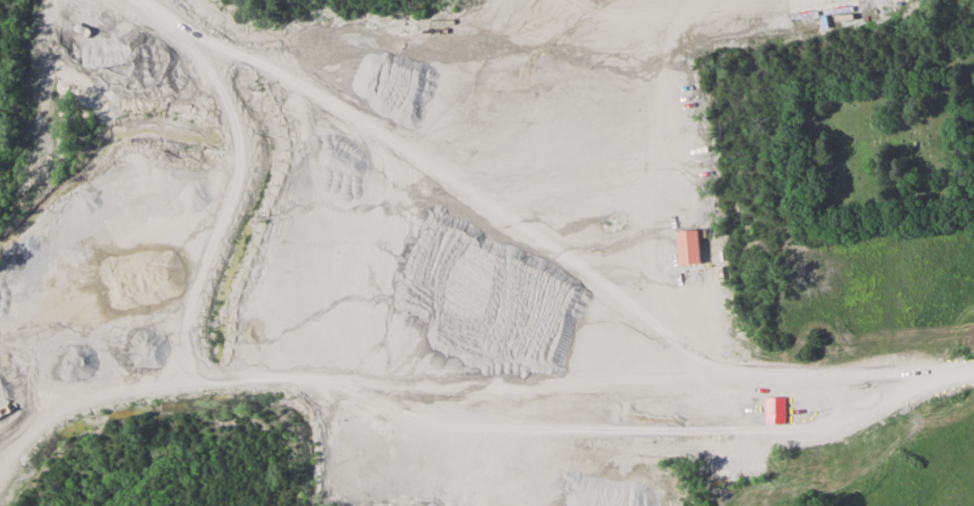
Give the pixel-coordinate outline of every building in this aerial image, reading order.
[(683,265),(705,264),(704,230),(682,231),(683,265)] [(787,425),(787,399),(767,399),(767,425),(787,425)]
